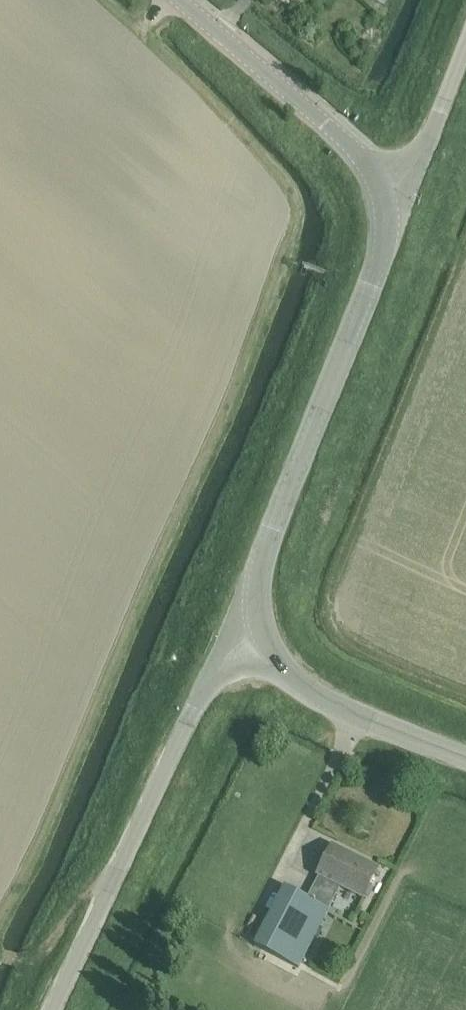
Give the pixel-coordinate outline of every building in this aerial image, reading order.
[(285,888),(255,947),(265,952),(261,961),(271,966),(276,958),(298,969),(340,888),(363,900),(378,871),(332,847),(317,877),(319,878),(307,900),(285,888)]
